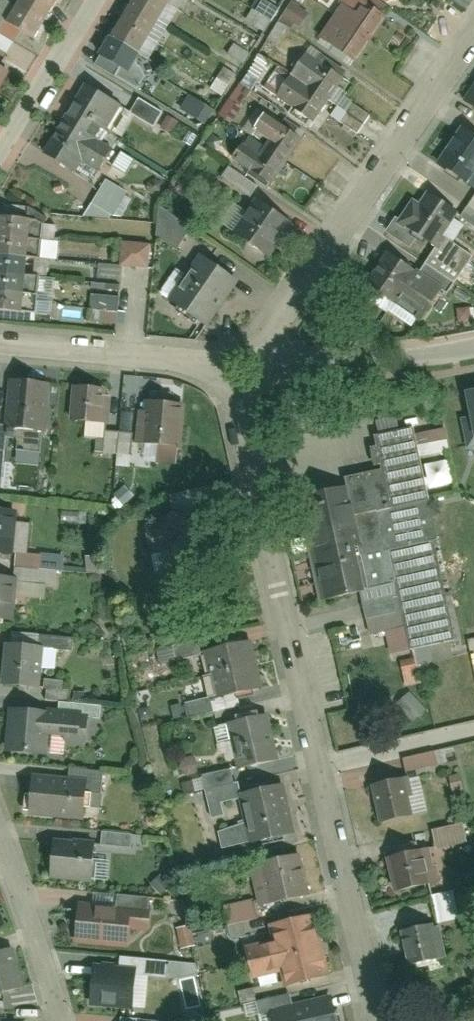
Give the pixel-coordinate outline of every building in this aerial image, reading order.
[(51,7),(39,0),(17,0),(13,7),(42,24),(51,7)] [(150,0),(133,0),(127,9),(155,25),(165,8),(150,0)] [(165,8),(170,0),(150,0),(165,8)] [(308,11),(291,0),(278,19),(295,31),(308,11)] [(385,18),(370,7),(375,0),(374,0),(338,0),(343,3),(319,39),(355,63),(385,18)] [(246,21),(262,31),(274,13),(258,3),(246,21)] [(33,40),(42,24),(13,7),(4,23),(33,40)] [(155,25),(127,9),(117,26),(145,42),(155,25)] [(145,42),(117,26),(107,43),(135,59),(145,42)] [(135,59),(107,43),(97,60),(125,76),(135,59)] [(231,120),(269,62),(258,54),(219,113),(231,120)] [(328,102),(342,79),(304,55),(289,78),(328,102)] [(222,66),(210,87),(222,95),(235,74),(222,66)] [(313,125),(328,102),(289,78),(275,101),(313,125)] [(462,102),(473,110),(473,84),(462,102)] [(82,88),(43,156),(73,174),(80,162),(97,172),(109,150),(97,142),(117,107),(82,88)] [(178,110),(203,125),(213,109),(187,94),(178,110)] [(342,94),(328,111),(354,133),(368,117),(342,94)] [(156,124),(161,109),(134,100),(129,115),(156,124)] [(268,191),(302,138),(265,114),(252,134),(265,142),(256,156),(241,146),(231,160),(249,172),(246,177),(268,191)] [(457,130),(435,167),(473,190),(473,140),(457,130)] [(226,166),(219,176),(248,196),(255,185),(226,166)] [(100,178),(85,213),(105,222),(109,213),(118,217),(130,191),(100,178)] [(457,216),(424,194),(416,206),(410,202),(397,221),(393,219),(383,234),(408,250),(415,239),(433,251),(424,266),(453,287),(471,258),(442,239),(457,216)] [(262,264),(288,225),(252,201),(226,240),(262,264)] [(150,239),(180,249),(188,220),(158,211),(150,239)] [(0,221),(0,239),(27,242),(29,224),(0,221)] [(0,239),(0,257),(26,260),(27,242),(0,239)] [(120,243),(117,267),(145,270),(148,246),(120,243)] [(446,296),(453,287),(424,266),(419,274),(413,270),(410,274),(383,255),(360,288),(391,310),(394,305),(419,322),(440,292),(446,296)] [(0,257),(0,275),(24,277),(26,260),(0,257)] [(196,257),(165,301),(203,327),(233,283),(196,257)] [(0,275),(0,293),(22,295),(24,277),(0,275)] [(0,293),(0,311),(21,313),(22,295),(0,293)] [(117,299),(89,296),(86,322),(114,325),(117,299)] [(45,433),(47,385),(7,383),(5,432),(45,433)] [(107,391),(70,389),(68,424),(105,426),(107,391)] [(464,394),(471,438),(473,438),(473,392),(464,394)] [(178,451),(182,407),(139,404),(135,448),(178,451)] [(339,493),(361,595),(371,637),(385,634),(391,660),(412,656),(415,670),(453,662),(449,645),(455,644),(433,544),(437,543),(412,432),(370,441),(377,472),(336,481),(339,493)] [(300,501),(322,603),(361,595),(339,493),(300,501)] [(162,525),(142,530),(150,561),(207,547),(198,508),(160,518),(162,525)] [(10,556),(13,512),(0,511),(0,555),(10,556)] [(0,578),(0,621),(12,622),(14,579),(0,578)] [(206,648),(213,673),(261,660),(254,635),(206,648)] [(169,658),(196,654),(195,645),(168,649),(169,658)] [(0,675),(0,685),(38,689),(42,649),(2,646),(0,675)] [(213,673),(220,698),(268,685),(261,660),(213,673)] [(68,698),(66,678),(42,681),(44,701),(68,698)] [(414,716),(423,710),(410,692),(401,698),(414,716)] [(7,709),(4,754),(47,757),(48,738),(82,740),(84,713),(7,709)] [(278,764),(266,717),(225,727),(237,774),(278,764)] [(437,749),(401,758),(404,772),(441,762),(437,749)] [(30,777),(27,817),(80,821),(84,782),(30,777)] [(370,788),(378,826),(400,821),(392,783),(370,788)] [(294,835),(283,787),(237,798),(248,846),(294,835)] [(462,822),(430,830),(434,849),(467,842),(462,822)] [(93,844),(50,842),(49,881),(92,883),(93,844)] [(309,898),(298,857),(249,869),(259,911),(309,898)] [(385,862),(393,894),(414,888),(406,857),(385,862)] [(452,890),(431,894),(436,922),(457,919),(452,890)] [(76,905),(74,943),(126,946),(127,931),(147,932),(148,901),(99,898),(99,907),(76,905)] [(240,922),(256,918),(251,898),(222,906),(230,939),(244,935),(240,922)] [(329,978),(313,917),(266,929),(270,945),(244,952),(251,980),(278,973),(282,990),(329,978)] [(397,933),(406,966),(429,960),(420,927),(397,933)] [(12,951),(0,955),(0,997),(24,989),(12,951)] [(132,969),(90,966),(87,1008),(129,1011),(132,969)] [(238,991),(240,1002),(268,997),(266,986),(238,991)] [(329,997),(270,1012),(272,1020),(335,1020),(329,997)]
